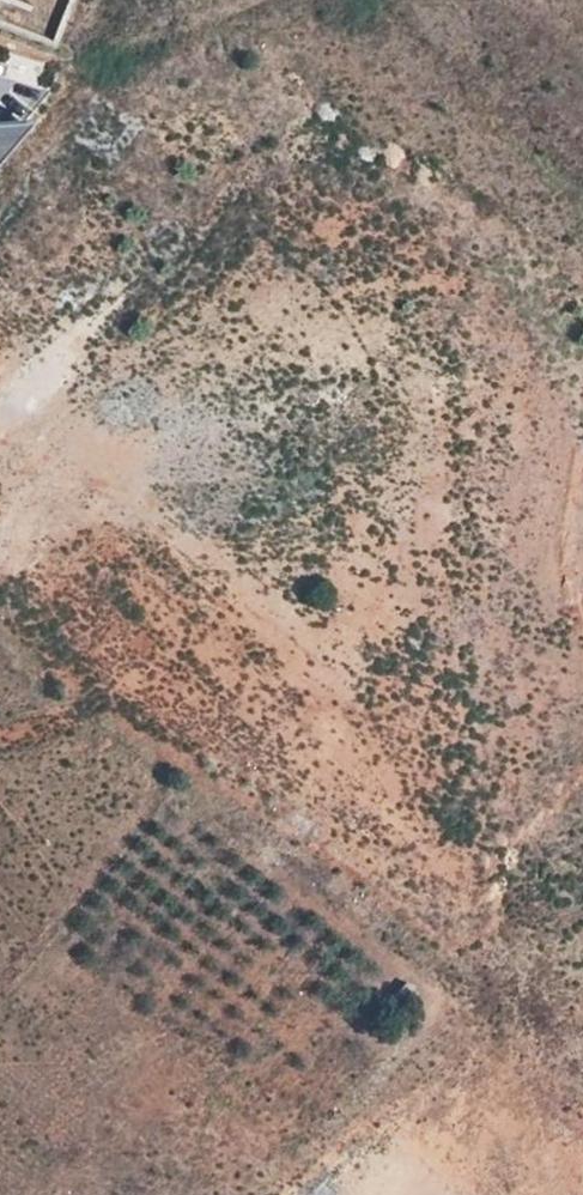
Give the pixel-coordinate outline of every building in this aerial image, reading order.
[(104,103),(79,141),(107,160),(133,121),(104,103)] [(36,120),(0,123),(0,161),(36,120)]
